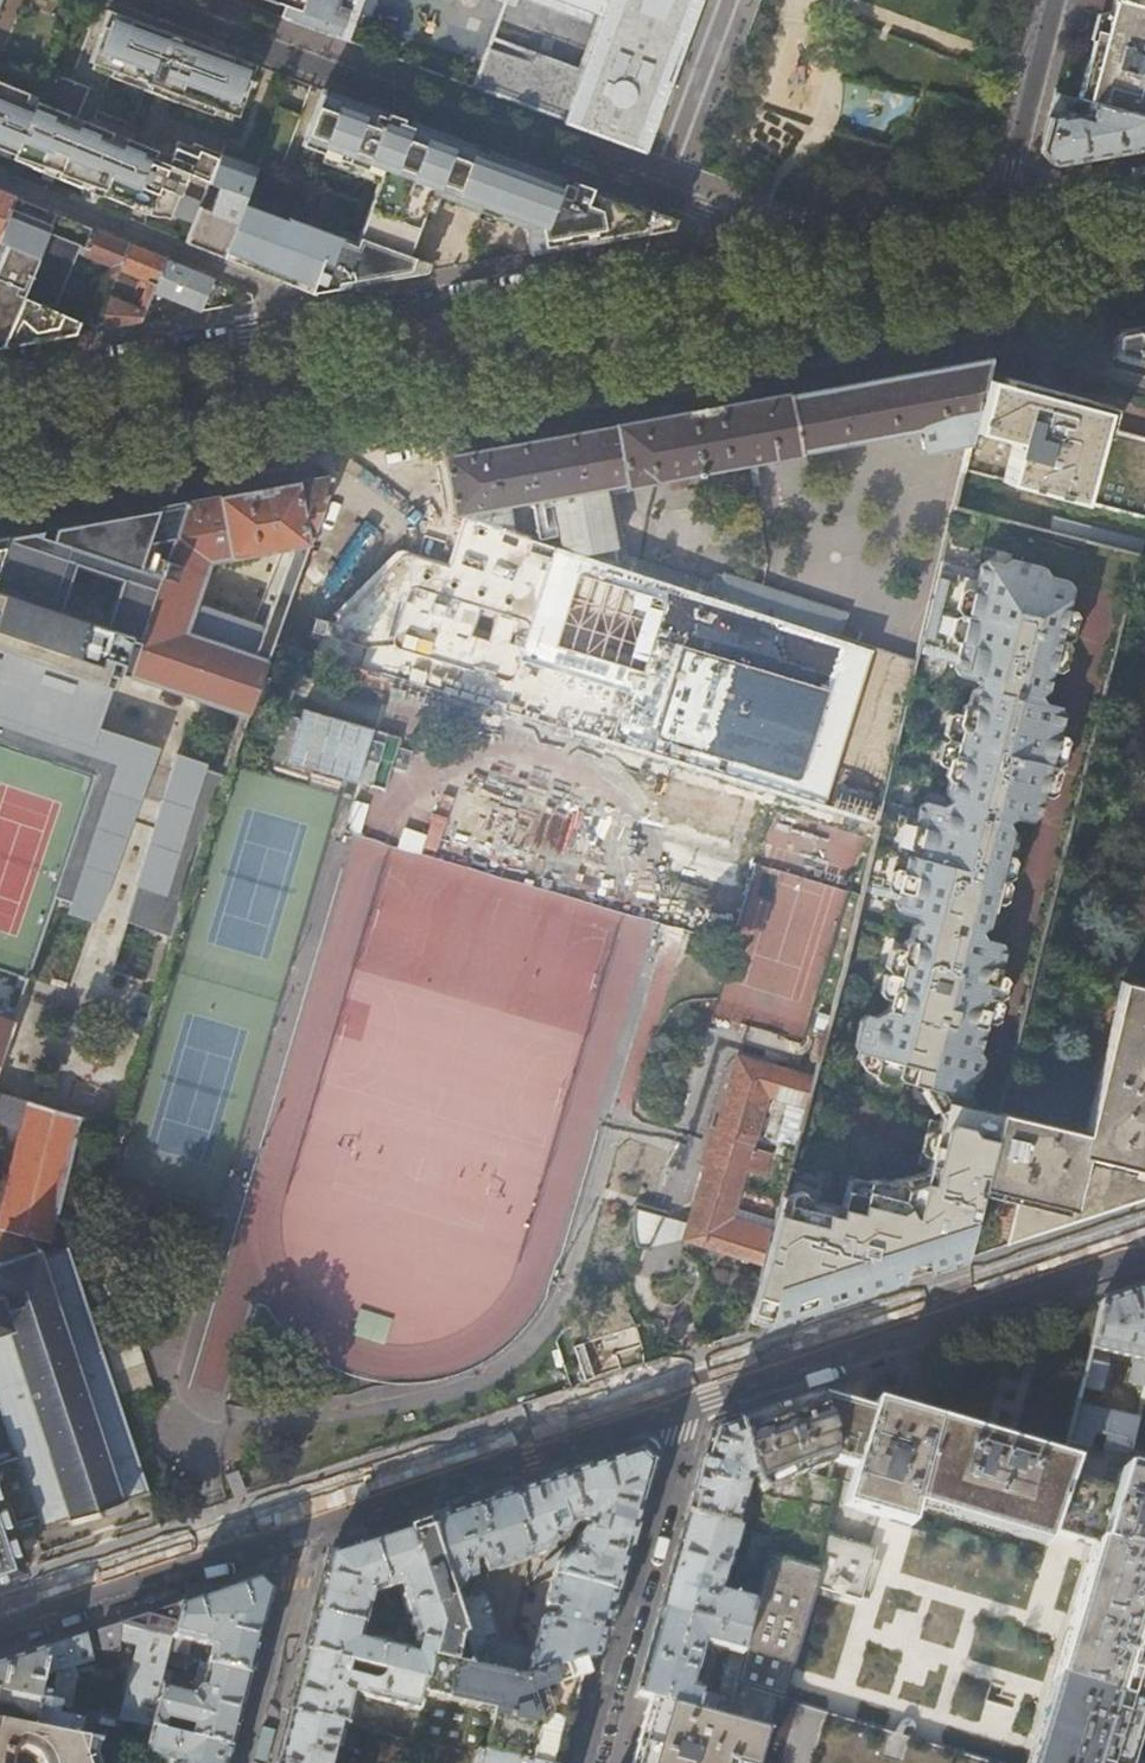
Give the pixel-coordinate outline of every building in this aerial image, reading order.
[(53,53),(75,0),(0,0),(0,67),(20,75),(41,84),(51,59),(53,53)] [(283,3),(278,17),(302,26),(338,39),(353,0),(276,0),(283,3)] [(543,2),(558,7),(560,3),(611,21),(590,76),(522,54),(519,61),(485,48),(470,88),(521,106),(594,133),(643,151),(657,113),(689,28),(699,0),(538,0),(543,2)] [(1076,99),(1144,117),(1144,6),(1123,0),(1112,0),(1102,35),(1095,33),(1076,99)] [(156,28),(108,10),(90,62),(112,70),(110,77),(147,91),(148,88),(177,99),(176,101),(214,115),(216,108),(235,115),(254,64),(218,51),(156,28)] [(210,183),(220,156),(199,148),(197,155),(175,146),(168,163),(35,110),(38,104),(27,100),(30,93),(0,81),(0,146),(17,153),(15,158),(30,164),(45,169),(46,165),(62,171),(60,176),(84,186),(90,188),(92,183),(107,189),(105,194),(128,203),(135,206),(136,201),(152,208),(150,213),(152,215),(154,215),(160,214),(164,215),(171,217),(172,213),(196,223),(200,211),(202,203),(180,195),(187,175),(210,183)] [(320,293),(427,274),(428,265),(407,258),(430,195),(536,234),(541,252),(600,242),(662,231),(670,230),(675,216),(662,212),(615,195),(576,182),(570,185),(561,182),(563,177),(543,170),(521,163),(498,154),(427,128),(374,108),(321,89),(300,148),(381,177),(356,250),(241,205),(221,259),(243,268),(268,278),(309,295),(320,293)] [(1076,99),(1053,93),(1039,149),(1052,162),(1076,157),(1144,145),(1144,117),(1076,99)] [(241,205),(255,170),(220,156),(210,183),(208,187),(220,191),(211,216),(200,211),(196,223),(187,244),(197,249),(221,259),(241,205)] [(3,225),(10,208),(15,197),(0,192),(0,233),(3,225)] [(0,233),(0,244),(10,248),(0,272),(0,350),(1,350),(21,300),(24,301),(39,262),(46,241),(52,225),(22,213),(10,208),(3,225),(0,233)] [(112,269),(108,278),(115,282),(130,244),(118,239),(56,214),(52,225),(46,241),(112,269)] [(130,244),(115,282),(95,333),(120,329),(140,325),(167,259),(130,244)] [(201,312),(215,279),(206,275),(167,259),(140,325),(185,317),(194,315),(196,310),(201,312)] [(66,274),(39,262),(24,301),(38,307),(51,313),(66,274)] [(39,343),(72,337),(77,324),(51,313),(34,315),(38,307),(24,301),(21,300),(1,350),(39,343)] [(1114,334),(1112,360),(1144,368),(1144,328),(1114,334)] [(799,445),(921,422),(924,444),(968,436),(968,435),(984,369),(987,358),(789,395),(788,393),(749,401),(654,418),(615,425),(615,427),(444,458),(454,508),(465,512),(510,526),(506,498),(531,494),(538,534),(559,530),(562,543),(610,558),(613,559),(618,561),(603,480),(626,477),(627,480),(655,475),(655,474),(772,453),(772,454),(800,449),(799,445)] [(984,369),(968,435),(968,436),(961,464),(1144,514),(1144,439),(1098,426),(1102,410),(984,369)] [(274,640),(331,477),(256,491),(174,506),(122,665),(119,674),(247,713),(274,640)] [(44,529),(4,536),(0,548),(0,749),(86,778),(92,779),(52,902),(97,916),(155,745),(91,723),(111,660),(122,665),(174,506),(44,529)] [(510,526),(465,512),(450,567),(409,551),(394,555),(325,620),(315,649),(827,803),(874,650),(562,543),(538,534),(510,526)] [(980,566),(940,556),(918,648),(956,658),(955,664),(971,668),(980,682),(972,687),(969,698),(964,701),(959,721),(962,726),(956,750),(951,753),(946,772),(949,777),(946,789),(952,796),(937,805),(921,801),(920,805),(884,797),(878,822),(861,886),(897,895),(896,899),(912,903),(920,918),(913,923),(909,938),(904,941),(900,958),(903,964),(897,987),(892,990),(887,1010),(874,1014),(866,1012),(859,1016),(852,1042),(856,1050),(867,1052),(874,1064),(872,1071),(875,1076),(892,1080),(898,1078),(937,1088),(944,1098),(942,1104),(935,1110),(940,1113),(933,1140),(920,1188),(915,1182),(904,1186),(896,1176),(886,1181),(874,1178),(867,1180),(864,1192),(845,1187),(838,1213),(818,1208),(821,1198),(824,1199),(829,1183),(788,1172),(781,1199),(772,1231),(769,1241),(763,1263),(747,1324),(745,1332),(765,1326),(908,1279),(962,1261),(979,1193),(999,1112),(957,1102),(967,1095),(972,1078),(979,1074),(982,1061),(978,1054),(992,998),(988,997),(992,980),(997,981),(1004,951),(1000,944),(984,940),(979,933),(987,928),(994,899),(989,897),(993,881),(999,882),(1011,832),(1007,824),(1015,819),(1031,824),(1036,820),(1063,716),(1058,707),(1043,703),(1037,697),(1046,692),(1055,654),(1050,653),(1054,636),(1060,637),(1073,583),(1069,576),(1050,571),(1045,562),(1013,554),(998,564),(981,560),(980,566)] [(725,571),(717,593),(813,624),(820,602),(725,571)] [(18,1003),(11,1000),(86,778),(0,749),(0,1057),(2,1050),(18,1003)] [(227,768),(174,751),(121,920),(174,937),(227,768)] [(1120,983),(1084,1132),(1000,1111),(999,1112),(979,1193),(962,1261),(999,1249),(1043,1234),(1127,1207),(1144,1201),(1144,989),(1120,983)] [(763,1263),(769,1241),(772,1231),(724,1219),(736,1170),(755,1175),(761,1153),(742,1147),(756,1093),(805,1107),(813,1079),(726,1055),(677,1241),(763,1263)] [(21,1132),(0,1216),(0,1230),(48,1242),(53,1221),(55,1221),(79,1118),(0,1096),(0,1125),(21,1132)] [(658,1218),(628,1210),(625,1228),(627,1246),(629,1249),(641,1252),(658,1218)] [(340,1300),(334,1224),(284,1228),(290,1304),(340,1300)] [(67,1245),(63,1246),(64,1249),(42,1257),(41,1251),(43,1248),(40,1246),(38,1249),(0,1262),(0,1500),(10,1531),(37,1521),(39,1528),(67,1519),(67,1521),(76,1518),(95,1511),(123,1502),(123,1501),(148,1492),(67,1245)] [(340,1334),(345,1379),(519,1362),(510,1279),(439,1287),(441,1301),(402,1305),(402,1311),(357,1316),(359,1332),(340,1334)] [(1102,1301),(1084,1380),(1104,1386),(1112,1353),(1135,1359),(1129,1383),(1144,1387),(1144,1287),(1122,1295),(1102,1301)] [(100,1332),(124,1404),(154,1395),(130,1322),(100,1332)] [(745,1332),(747,1324),(738,1322),(740,1334),(745,1332)] [(754,1480),(767,1522),(770,1531),(768,1538),(765,1553),(817,1562),(825,1530),(839,1479),(828,1477),(833,1459),(835,1455),(834,1438),(835,1435),(822,1394),(820,1394),(778,1408),(735,1422),(754,1480)] [(1128,1737),(1139,1699),(1144,1679),(1144,1477),(1120,1470),(1114,1489),(1070,1475),(1075,1462),(874,1402),(873,1409),(822,1394),(835,1435),(834,1438),(835,1455),(833,1459),(856,1465),(843,1507),(891,1521),(911,1527),(920,1499),(1050,1537),(1051,1533),(1097,1546),(1032,1762),(1120,1762),(1128,1737)] [(1138,1419),(1078,1405),(1068,1444),(1091,1447),(1095,1434),(1106,1437),(1103,1448),(1130,1452),(1138,1419)] [(698,1473),(686,1516),(733,1529),(746,1482),(754,1480),(735,1422),(722,1426),(710,1430),(698,1473)] [(637,1455),(601,1467),(566,1478),(580,1523),(589,1526),(588,1530),(584,1530),(584,1532),(581,1532),(579,1534),(578,1536),(575,1546),(556,1564),(552,1578),(614,1594),(628,1545),(650,1467),(637,1455)] [(567,1527),(580,1523),(566,1478),(540,1487),(512,1496),(522,1529),(517,1531),(527,1561),(543,1555),(557,1543),(557,1538),(559,1538),(563,1537),(565,1535),(567,1533),(567,1531),(567,1527)] [(464,1637),(474,1670),(523,1681),(531,1652),(497,1643),(483,1601),(478,1596),(462,1601),(459,1593),(461,1592),(464,1581),(473,1578),(472,1575),(471,1565),(478,1563),(484,1575),(527,1561),(517,1531),(522,1529),(512,1496),(465,1512),(426,1524),(464,1637)] [(10,1531),(0,1500),(0,1577),(22,1570),(10,1531)] [(737,1530),(733,1529),(686,1516),(671,1568),(660,1610),(746,1634),(753,1605),(717,1594),(728,1553),(731,1554),(737,1530)] [(759,1528),(757,1535),(768,1538),(770,1531),(767,1522),(764,1530),(759,1528)] [(583,1661),(523,1681),(474,1670),(452,1665),(459,1639),(464,1637),(426,1524),(417,1527),(407,1531),(438,1628),(424,1682),(417,1712),(410,1740),(370,1731),(362,1762),(474,1762),(476,1754),(516,1762),(555,1762),(583,1661)] [(683,1708),(655,1700),(638,1762),(998,1762),(784,1699),(818,1586),(867,1600),(883,1548),(825,1530),(817,1562),(765,1553),(755,1594),(753,1605),(746,1634),(741,1653),(725,1720),(683,1708)] [(349,1550),(328,1557),(316,1603),(304,1651),(360,1666),(382,1672),(424,1682),(438,1628),(407,1531),(366,1544),(349,1550)] [(765,1553),(768,1538),(757,1535),(754,1534),(741,1585),(746,1587),(745,1592),(755,1594),(765,1553)] [(597,1656),(603,1635),(614,1594),(552,1578),(543,1607),(546,1610),(554,1613),(553,1617),(549,1615),(546,1617),(546,1619),(542,1619),(539,1621),(530,1650),(531,1652),(523,1681),(583,1661),(597,1656)] [(207,1666),(249,1676),(257,1643),(270,1592),(258,1580),(215,1594),(195,1600),(179,1605),(171,1639),(168,1650),(187,1656),(192,1643),(212,1649),(207,1666)] [(171,1639),(179,1605),(169,1609),(115,1626),(171,1639)] [(729,1650),(741,1653),(746,1634),(660,1610),(647,1656),(636,1695),(655,1700),(683,1708),(689,1687),(702,1642),(729,1650)] [(171,1639),(115,1626),(99,1631),(102,1658),(92,1663),(85,1636),(80,1638),(42,1650),(45,1659),(41,1677),(55,1673),(49,1698),(46,1697),(44,1704),(149,1727),(163,1672),(168,1650),(171,1639)] [(46,1697),(49,1698),(55,1673),(41,1677),(45,1659),(42,1650),(10,1661),(0,1665),(0,1695),(36,1703),(38,1694),(47,1696),(46,1697)] [(725,1720),(741,1653),(729,1650),(716,1696),(689,1687),(683,1708),(725,1720)] [(417,1712),(424,1682),(382,1672),(381,1677),(378,1680),(374,1682),(370,1683),(356,1679),(360,1666),(304,1651),(295,1688),(288,1713),(340,1724),(346,1725),(350,1712),(355,1694),(363,1696),(362,1701),(369,1702),(370,1698),(417,1712)] [(189,1740),(230,1750),(238,1717),(249,1676),(207,1666),(202,1664),(195,1664),(193,1672),(198,1674),(192,1695),(170,1689),(174,1675),(163,1672),(149,1727),(148,1731),(161,1734),(164,1723),(192,1729),(189,1740)] [(0,1695),(0,1727),(4,1728),(7,1711),(10,1710),(21,1712),(19,1719),(19,1721),(21,1722),(22,1723),(24,1723),(22,1732),(99,1747),(142,1756),(148,1731),(149,1727),(44,1704),(46,1697),(47,1696),(38,1694),(36,1703),(0,1695)] [(337,1737),(340,1724),(288,1713),(282,1738),(276,1762),(338,1762),(340,1755),(338,1752),(333,1751),(335,1743),(343,1745),(344,1739),(337,1737)] [(13,1760),(21,1756),(26,1757),(32,1761),(34,1762),(97,1762),(96,1760),(99,1747),(22,1732),(4,1728),(0,1727),(0,1762),(12,1762),(13,1760)] [(230,1750),(161,1734),(148,1731),(142,1756),(141,1758),(160,1762),(227,1762),(230,1750)] [(476,1754),(474,1762),(516,1762),(476,1754)]
